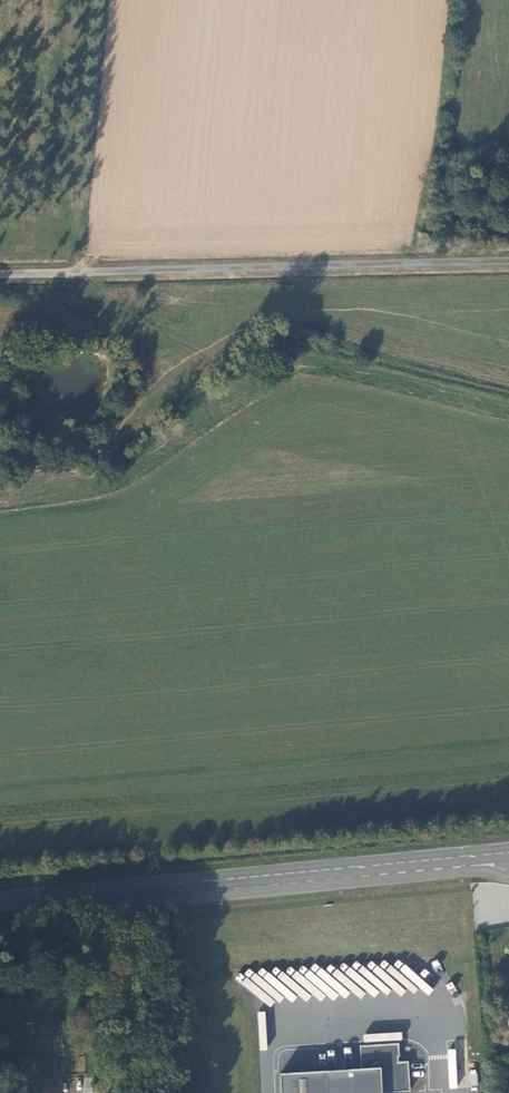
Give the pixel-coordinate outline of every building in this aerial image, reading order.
[(273,1076),(274,1092),(394,1092),(403,1092),(401,1063),(391,1063),(391,1057),(392,1057),(391,1045),(351,1048),(353,1071),(273,1076)]
